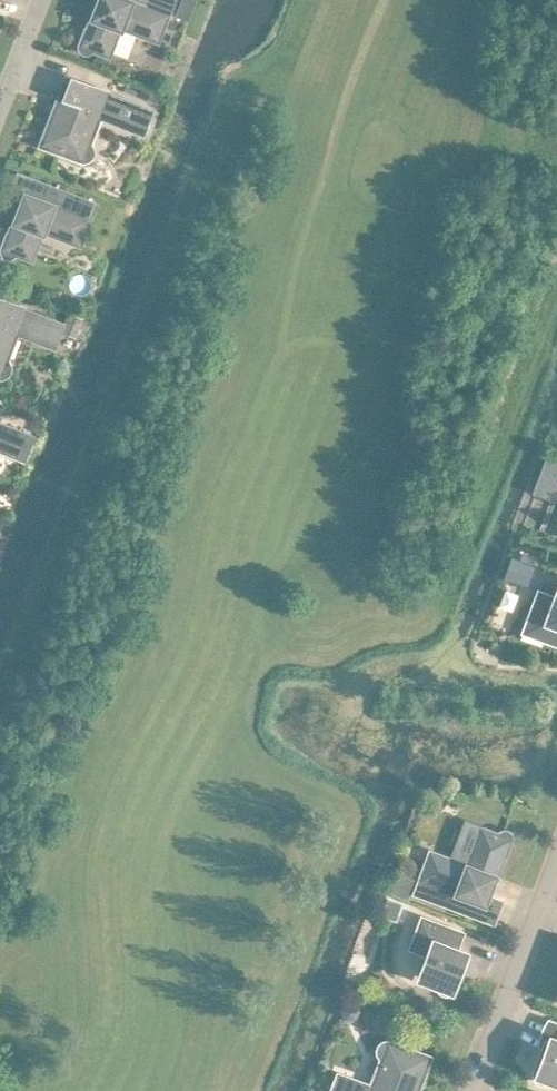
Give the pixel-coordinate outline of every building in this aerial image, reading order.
[(89,58),(90,62),(93,64),(97,65),(101,63),(103,60),(119,66),(130,37),(167,52),(177,27),(176,26),(182,11),(153,0),(119,0),(117,3),(115,2),(110,16),(107,15),(97,40),(95,39),(89,54),(89,58)] [(194,6),(185,26),(198,32),(206,11),(194,6)] [(54,154),(74,162),(73,165),(90,172),(94,172),(99,171),(102,168),(104,164),(103,159),(101,155),(97,153),(107,127),(153,145),(163,120),(83,89),(71,120),(67,118),(54,154)] [(151,101),(149,108),(167,114),(169,107),(151,101)] [(16,268),(20,269),(24,267),(25,264),(41,270),(52,241),(89,255),(105,215),(45,192),(39,207),(37,206),(31,220),(29,219),(20,244),(17,243),(11,258),(11,262),(13,266),(16,268)] [(64,305),(61,313),(74,318),(77,309),(64,305)] [(7,388),(12,389),(16,388),(19,385),(21,380),(21,375),(18,371),(15,369),(24,343),(64,359),(74,334),(0,306),(0,386),(7,388)] [(79,328),(74,344),(86,348),(91,332),(79,328)] [(34,471),(44,447),(0,430),(0,458),(34,471)] [(543,502),(556,508),(556,467),(543,502)] [(556,650),(556,605),(550,602),(535,642),(556,650)] [(522,850),(522,847),(521,843),(518,841),(514,841),(510,842),(508,846),(492,840),(478,877),(441,863),(426,903),(486,926),(492,911),(494,912),(499,898),(501,899),(514,865),(516,866),(522,850)] [(408,883),(400,902),(418,909),(426,890),(408,883)] [(397,909),(391,925),(405,931),(411,914),(397,909)] [(473,982),(470,981),(477,963),(468,960),(473,945),(433,930),(421,960),(436,966),(429,985),(447,992),(447,997),(448,1001),(451,1004),(455,1006),(460,1005),(464,1003),(466,999),(473,982)] [(437,1069),(416,1061),(418,1058),(401,1052),(397,1051),(392,1053),(389,1056),(387,1060),(388,1065),(390,1068),(394,1071),(386,1090),(429,1090),(437,1069)] [(543,1085),(544,1090),(546,1090),(556,1090),(556,1054),(553,1065),(550,1064),(544,1081),(543,1085)]
